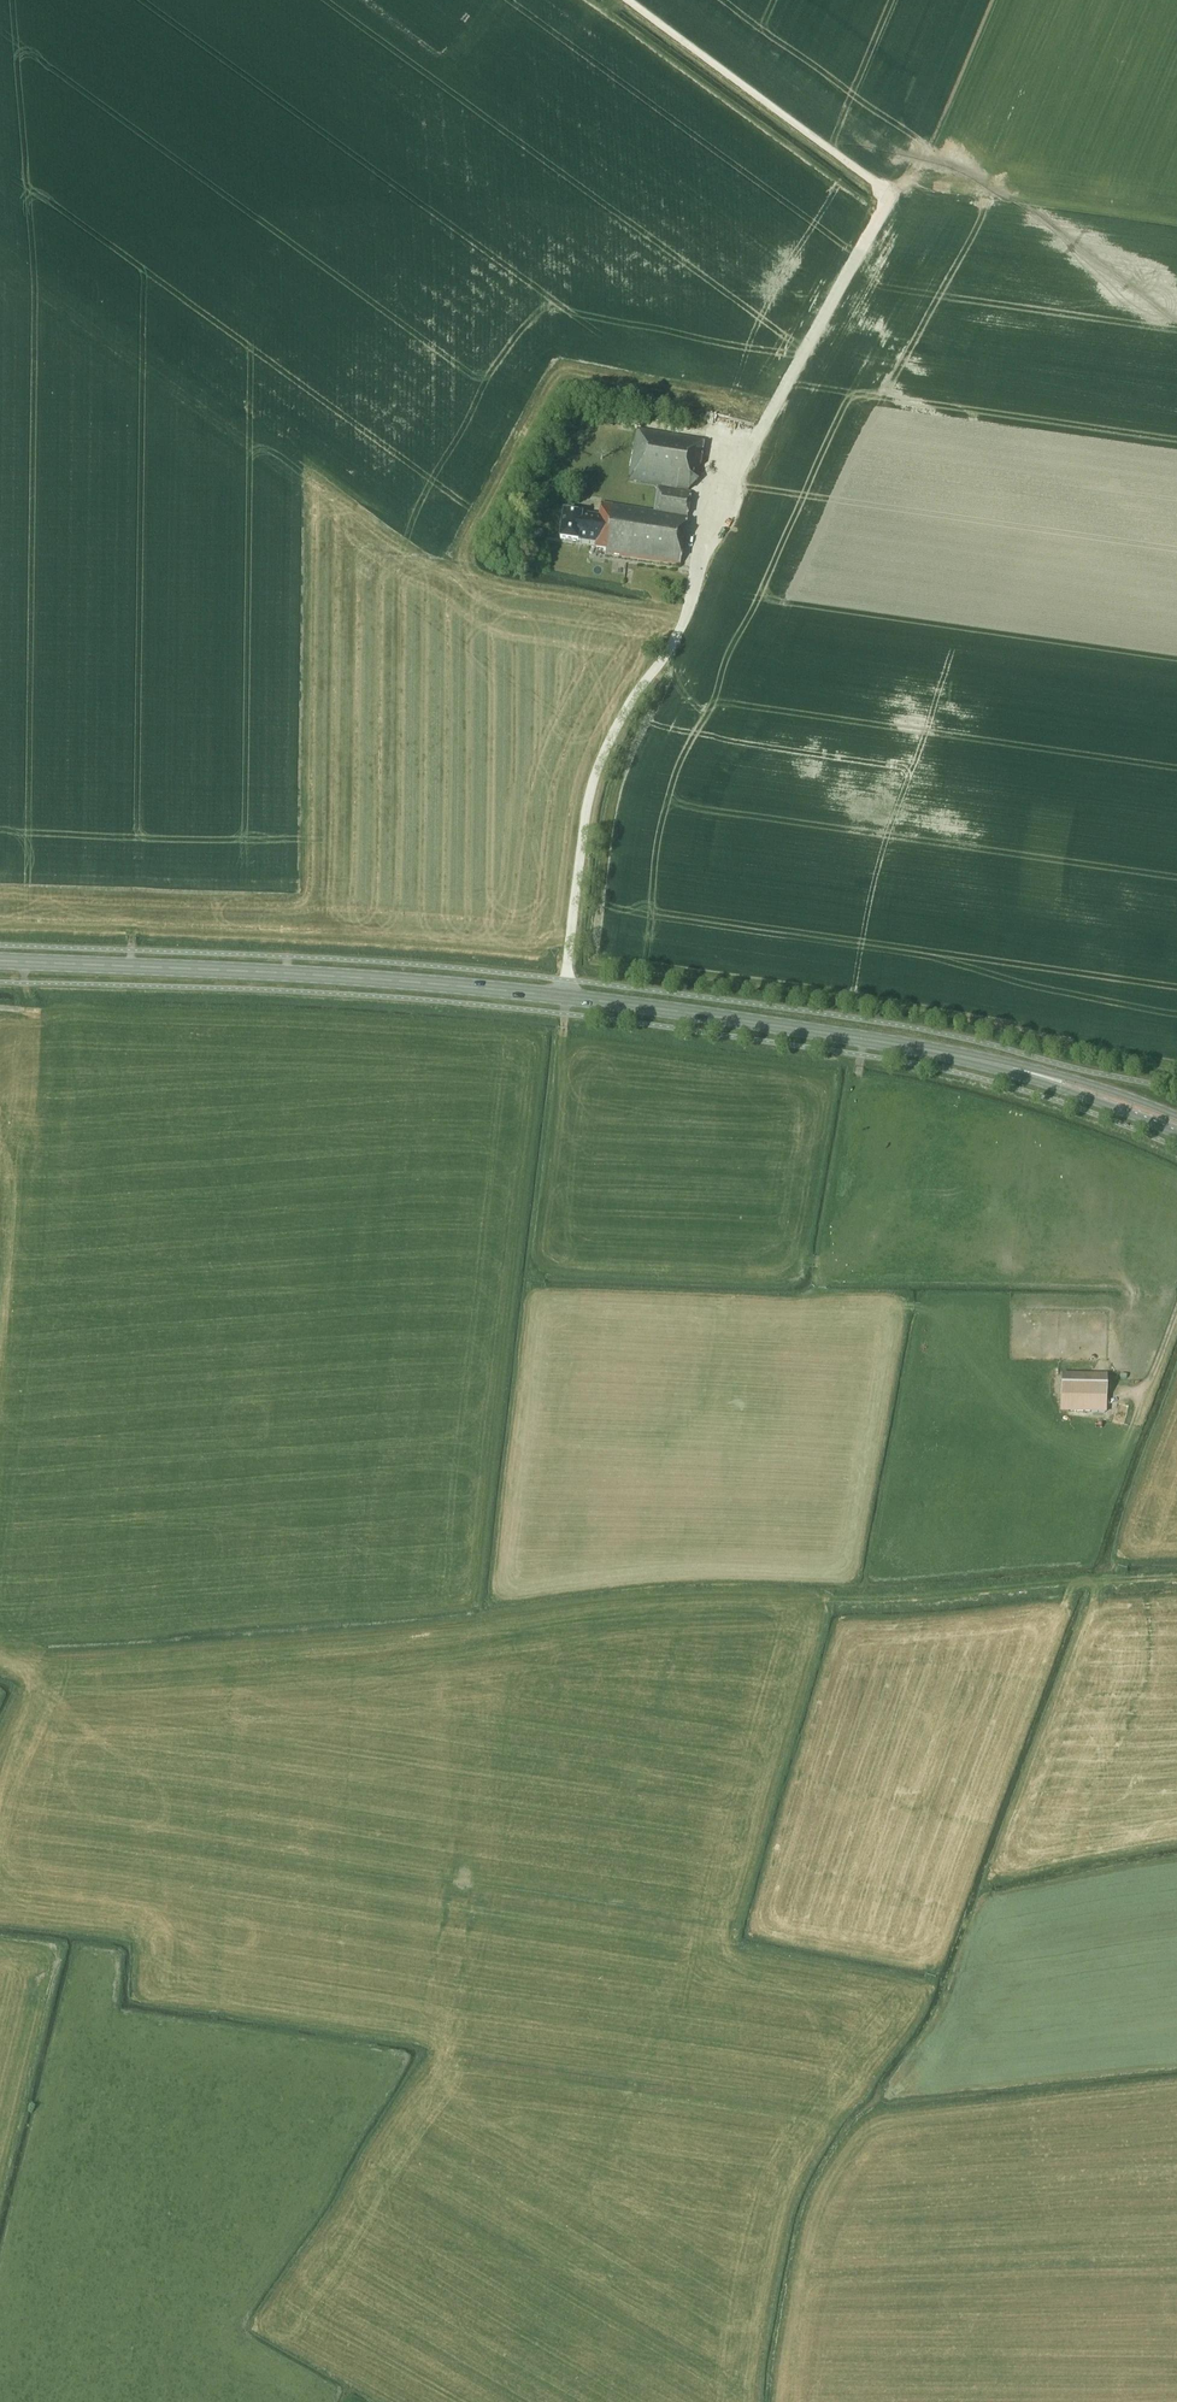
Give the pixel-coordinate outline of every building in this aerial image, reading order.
[(704,439),(637,428),(628,481),(688,491),(697,484),(704,439)] [(657,487),(656,495),(654,510),(602,503),(600,516),(564,511),(560,539),(578,541),(597,543),(596,547),(606,549),(606,554),(681,565),(691,492),(657,487)] [(1060,1373),(1060,1412),(1106,1412),(1107,1373),(1060,1373)]
